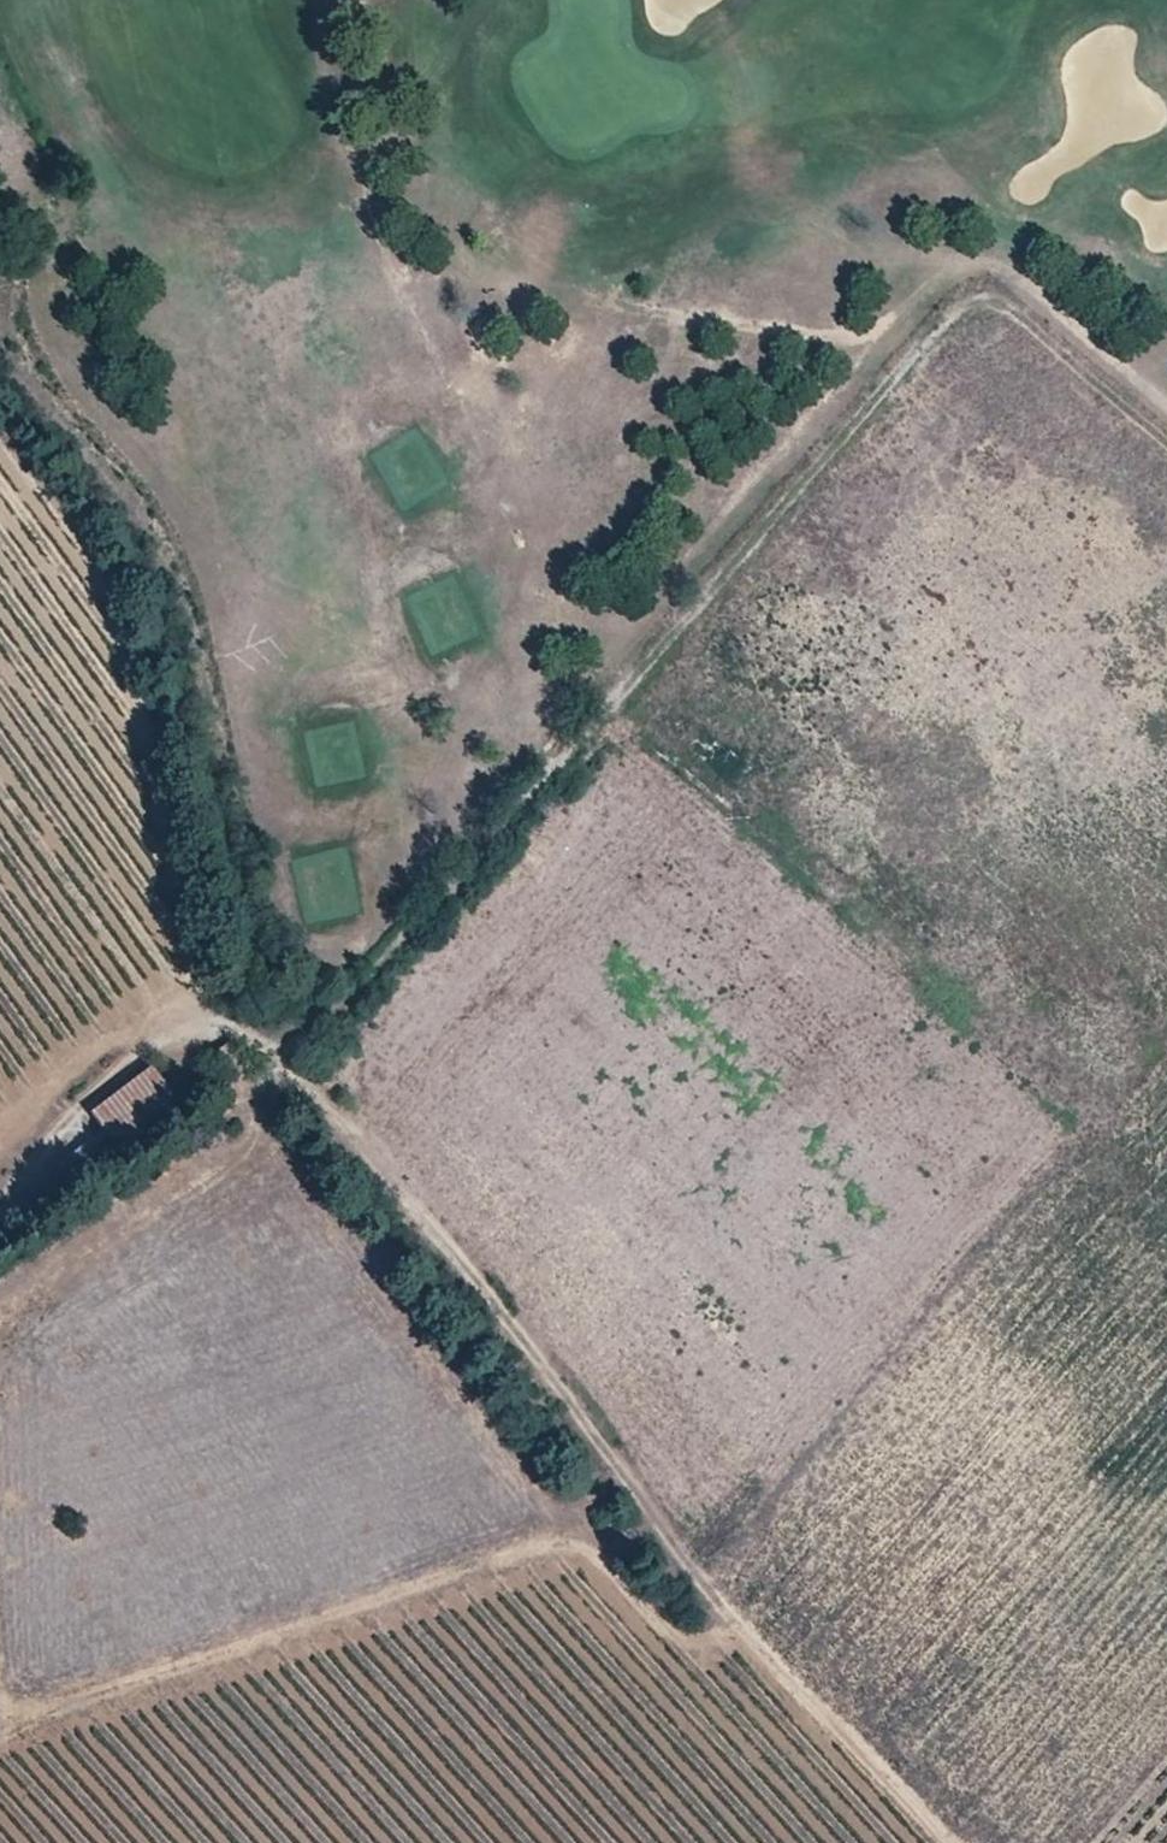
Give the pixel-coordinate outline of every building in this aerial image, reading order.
[(149,1068),(91,1113),(104,1129),(27,1187),(45,1210),(181,1109),(149,1068)]
